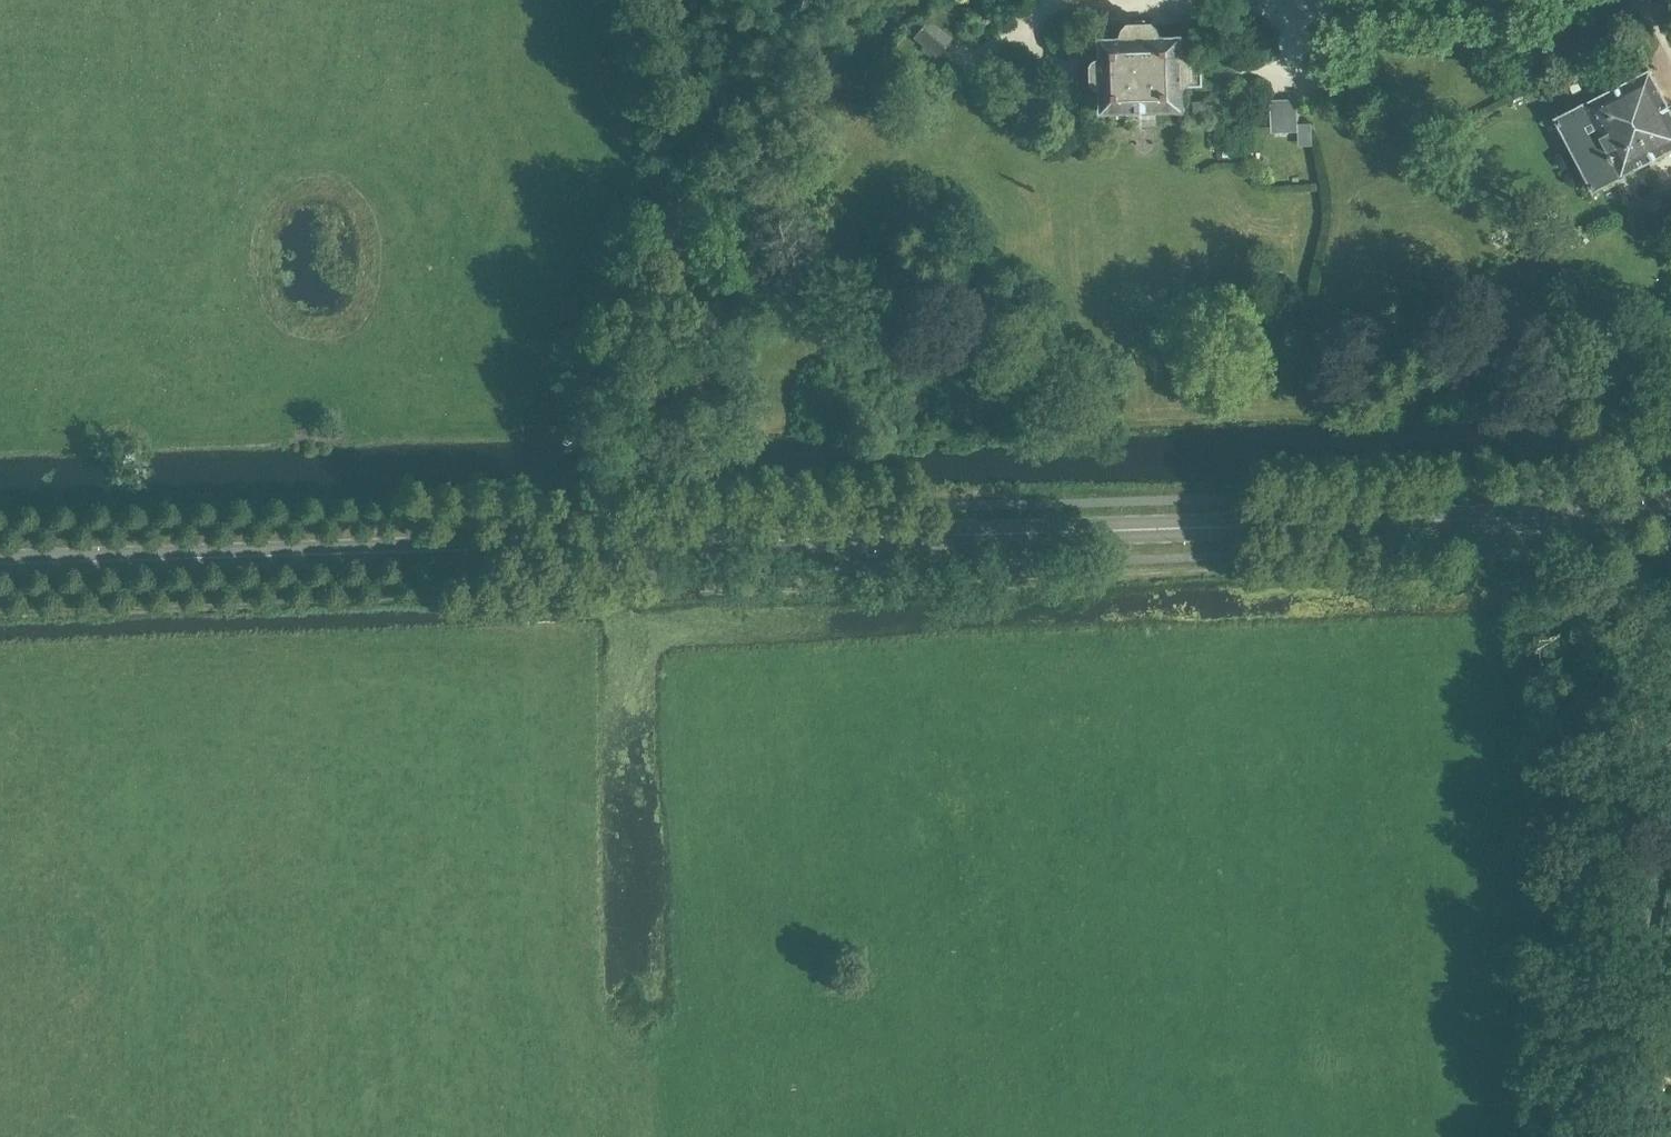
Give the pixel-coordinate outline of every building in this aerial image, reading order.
[(937,55),(953,36),(929,17),(914,36),(937,55)] [(1145,112),(1186,111),(1186,88),(1205,87),(1205,72),(1204,59),(1185,59),(1185,37),(1162,38),(1162,33),(1161,29),(1158,27),(1154,26),(1144,26),(1133,26),(1130,27),(1127,29),(1126,33),(1126,37),(1103,38),(1104,59),(1101,60),(1098,61),(1096,64),(1095,67),(1095,83),(1096,85),(1098,87),(1100,88),(1103,88),(1104,112),(1145,112)] [(1560,120),(1597,190),(1642,166),(1670,152),(1670,109),(1651,72),(1606,96),(1560,120)] [(1296,101),(1278,102),(1279,125),(1297,125),(1296,101)]
